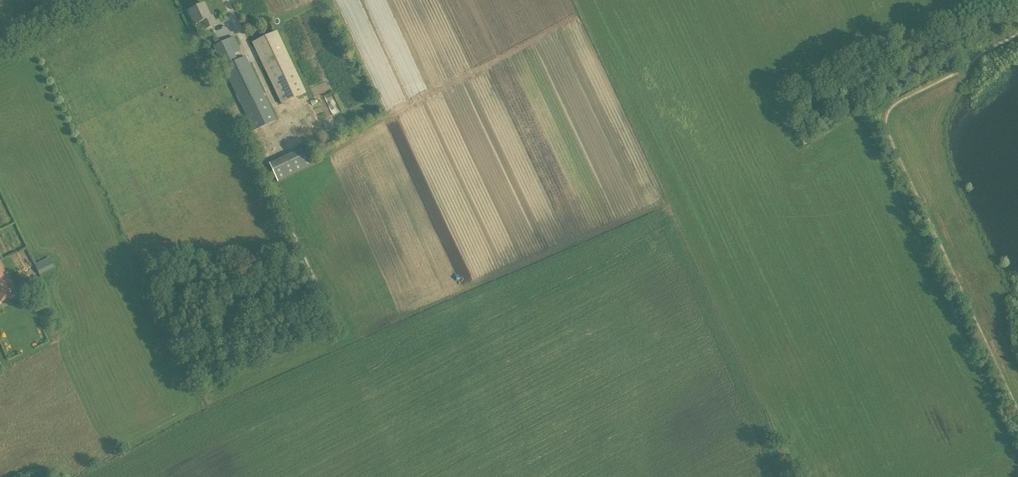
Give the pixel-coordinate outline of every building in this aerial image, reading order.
[(273,9),(292,0),(269,0),(273,9)] [(212,16),(205,3),(190,10),(196,23),(203,20),(206,28),(218,23),(214,15),(212,16)] [(281,104),(305,92),(276,31),(252,43),(281,104)] [(239,60),(236,53),(242,50),(235,36),(215,45),(255,130),(277,120),(247,56),(239,60)] [(808,143),(803,133),(796,136),(801,147),(808,143)] [(278,182),(314,165),(305,146),(269,163),(278,182)] [(40,274),(54,267),(50,257),(35,264),(40,274)] [(0,262),(0,303),(18,295),(8,273),(6,274),(0,262)]
